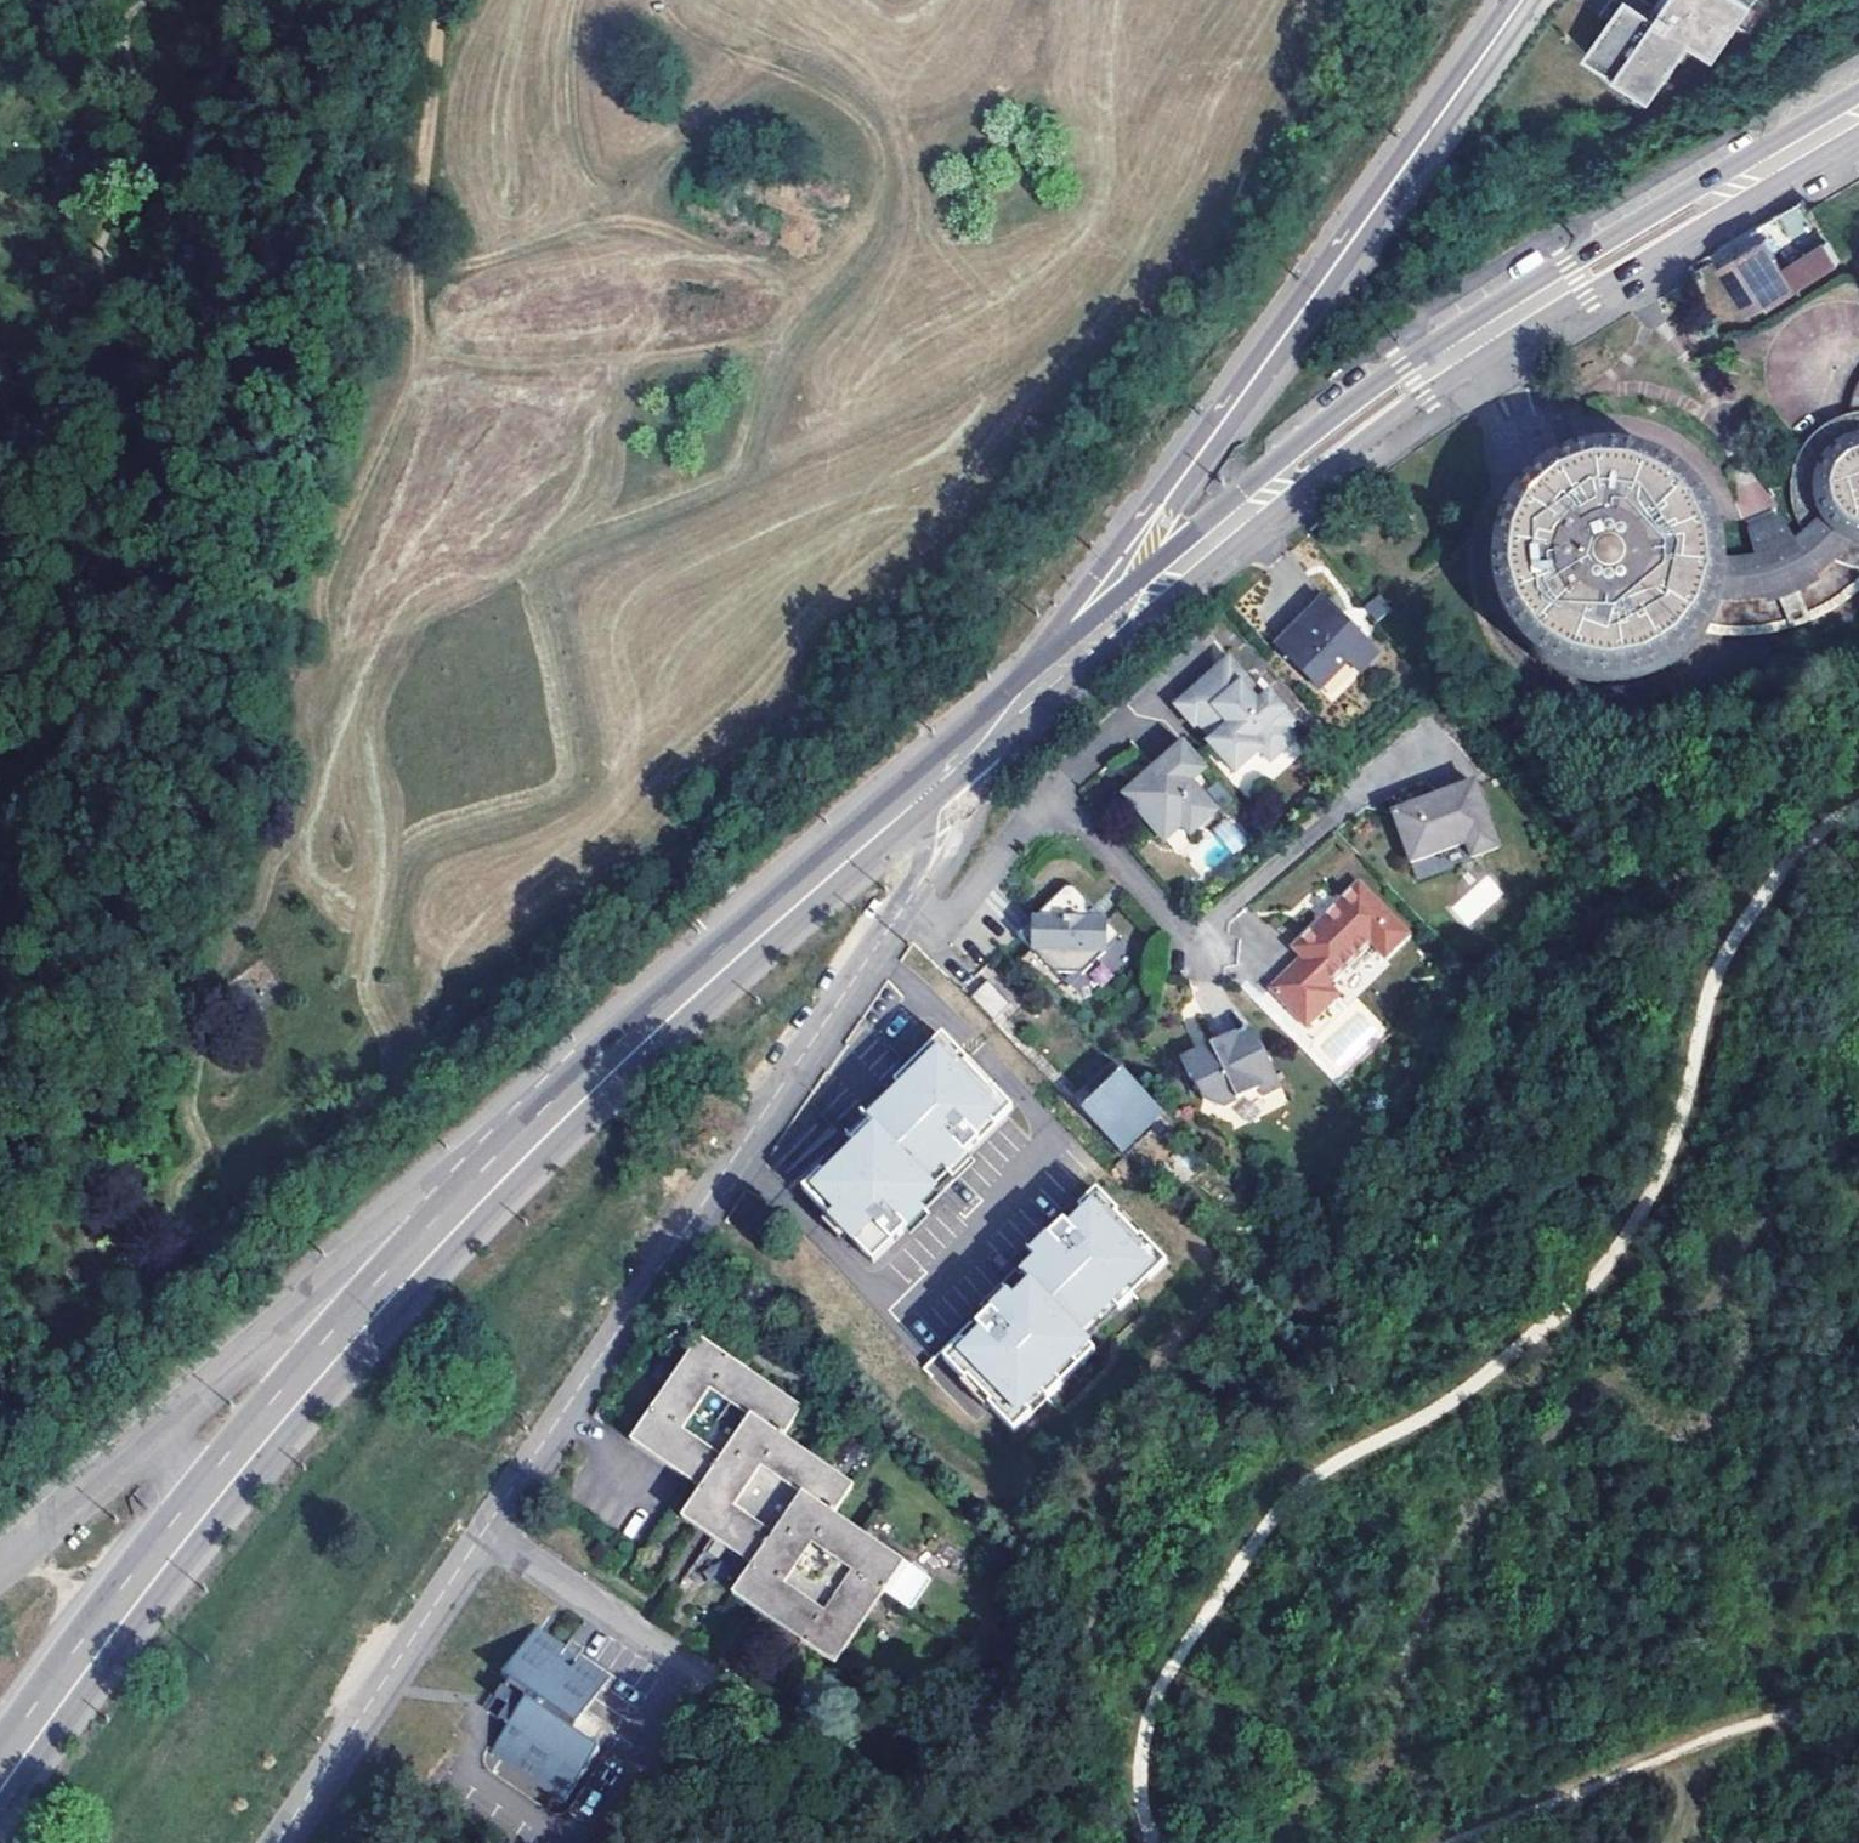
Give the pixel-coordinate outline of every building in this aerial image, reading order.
[(1660,10),(1646,0),(1623,0),(1588,50),(1653,96),(1695,34),(1719,51),(1754,0),(1667,0),(1660,10)] [(1785,231),(1811,214),(1811,212),(1804,201),(1777,217),(1785,231)] [(1765,242),(1723,266),(1738,293),(1740,292),(1753,312),(1782,294),(1768,268),(1786,258),(1782,249),(1778,250),(1772,238),(1765,242)] [(1796,292),(1843,263),(1830,243),(1783,271),(1796,292)] [(1842,540),(1853,545),(1858,547),(1858,446),(1857,446),(1851,448),(1846,450),(1841,453),(1837,457),(1833,460),(1829,465),(1826,469),(1823,474),(1821,479),(1820,485),(1819,490),(1818,496),(1819,501),(1819,507),(1821,512),(1823,517),(1827,526),(1833,533),(1842,540)] [(1719,584),(1719,562),(1718,554),(1716,546),(1714,538),(1711,531),(1707,523),(1703,516),(1698,509),(1693,503),(1688,497),(1682,491),(1676,486),(1669,481),(1662,477),(1654,473),(1647,470),(1639,467),(1631,465),(1623,464),(1615,463),(1607,463),(1598,463),(1590,464),(1582,465),(1574,467),(1566,470),(1559,473),(1552,477),(1545,481),(1538,486),(1532,491),(1526,497),(1520,503),(1515,510),(1511,517),(1507,524),(1503,531),(1500,539),(1498,547),(1496,555),(1495,563),(1494,571),(1494,579),(1495,587),(1496,595),(1498,603),(1500,611),(1503,619),(1506,626),(1510,634),(1515,640),(1520,647),(1525,653),(1531,659),(1538,664),(1544,669),(1551,673),(1559,677),(1566,680),(1574,683),(1582,685),(1590,686),(1598,687),(1606,688),(1615,687),(1623,687),(1631,685),(1639,683),(1647,680),(1654,677),(1662,674),(1669,669),(1675,665),(1682,659),(1688,654),(1693,648),(1698,641),(1703,634),(1707,627),(1711,620),(1714,612),(1716,604),(1719,584)] [(1719,584),(1716,604),(1741,604),(1754,602),(1770,599),(1773,608),(1777,606),(1791,632),(1810,625),(1798,595),(1813,587),(1812,581),(1832,567),(1853,545),(1842,540),(1833,533),(1827,526),(1823,517),(1808,532),(1790,547),(1779,532),(1768,539),(1756,545),(1761,560),(1749,562),(1735,564),(1719,562),(1719,584)] [(1350,665),(1362,673),(1382,653),(1324,596),(1277,645),(1323,690),(1350,665)] [(1381,603),(1367,615),(1377,629),(1391,618),(1381,603)] [(1198,698),(1179,713),(1198,735),(1202,732),(1216,748),(1212,751),(1239,781),(1265,759),(1275,769),(1299,747),(1290,737),(1299,730),(1274,702),(1268,706),(1263,711),(1246,693),(1252,688),(1233,666),(1226,672),(1231,678),(1202,703),(1198,698)] [(1226,672),(1198,698),(1202,703),(1231,678),(1226,672)] [(1252,688),(1246,693),(1263,711),(1268,706),(1252,688)] [(1188,751),(1128,804),(1168,850),(1186,834),(1194,843),(1221,819),(1195,790),(1211,777),(1188,751)] [(1502,858),(1478,793),(1396,824),(1414,873),(1470,852),(1475,868),(1502,858)] [(1411,945),(1362,891),(1322,928),(1332,939),(1356,966),(1372,952),(1386,967),(1411,945)] [(1066,894),(1017,939),(1054,978),(1082,979),(1106,958),(1107,927),(1097,927),(1088,918),(1088,908),(1075,894),(1066,894)] [(1107,927),(1106,958),(1121,943),(1107,927)] [(1356,966),(1332,939),(1322,928),(1293,954),(1301,964),(1269,994),(1305,1033),(1339,1002),(1329,991),(1356,966)] [(1082,979),(1054,978),(1068,993),(1082,979)] [(1025,1013),(993,979),(974,997),(1007,1031),(1025,1013)] [(868,1264),(1014,1108),(939,1039),(793,1195),(868,1264)] [(1281,1094),(1254,1040),(1236,1048),(1233,1041),(1209,1053),(1211,1057),(1200,1062),(1198,1059),(1179,1068),(1188,1086),(1192,1087),(1202,1106),(1221,1114),(1258,1096),(1262,1103),(1281,1094)] [(1159,1121),(1123,1083),(1090,1117),(1126,1154),(1159,1121)] [(1096,1189),(937,1355),(1007,1422),(1166,1256),(1096,1189)] [(714,1351),(643,1454),(716,1503),(698,1533),(728,1554),(767,1580),(748,1608),(779,1628),(849,1676),(898,1603),(918,1574),(847,1527),(867,1497),(797,1448),(815,1421),(714,1351)] [(496,1752),(566,1801),(599,1752),(574,1734),(609,1680),(538,1630),(506,1676),(513,1681),(506,1690),(505,1689),(497,1700),(489,1712),(512,1728),(496,1752)]
